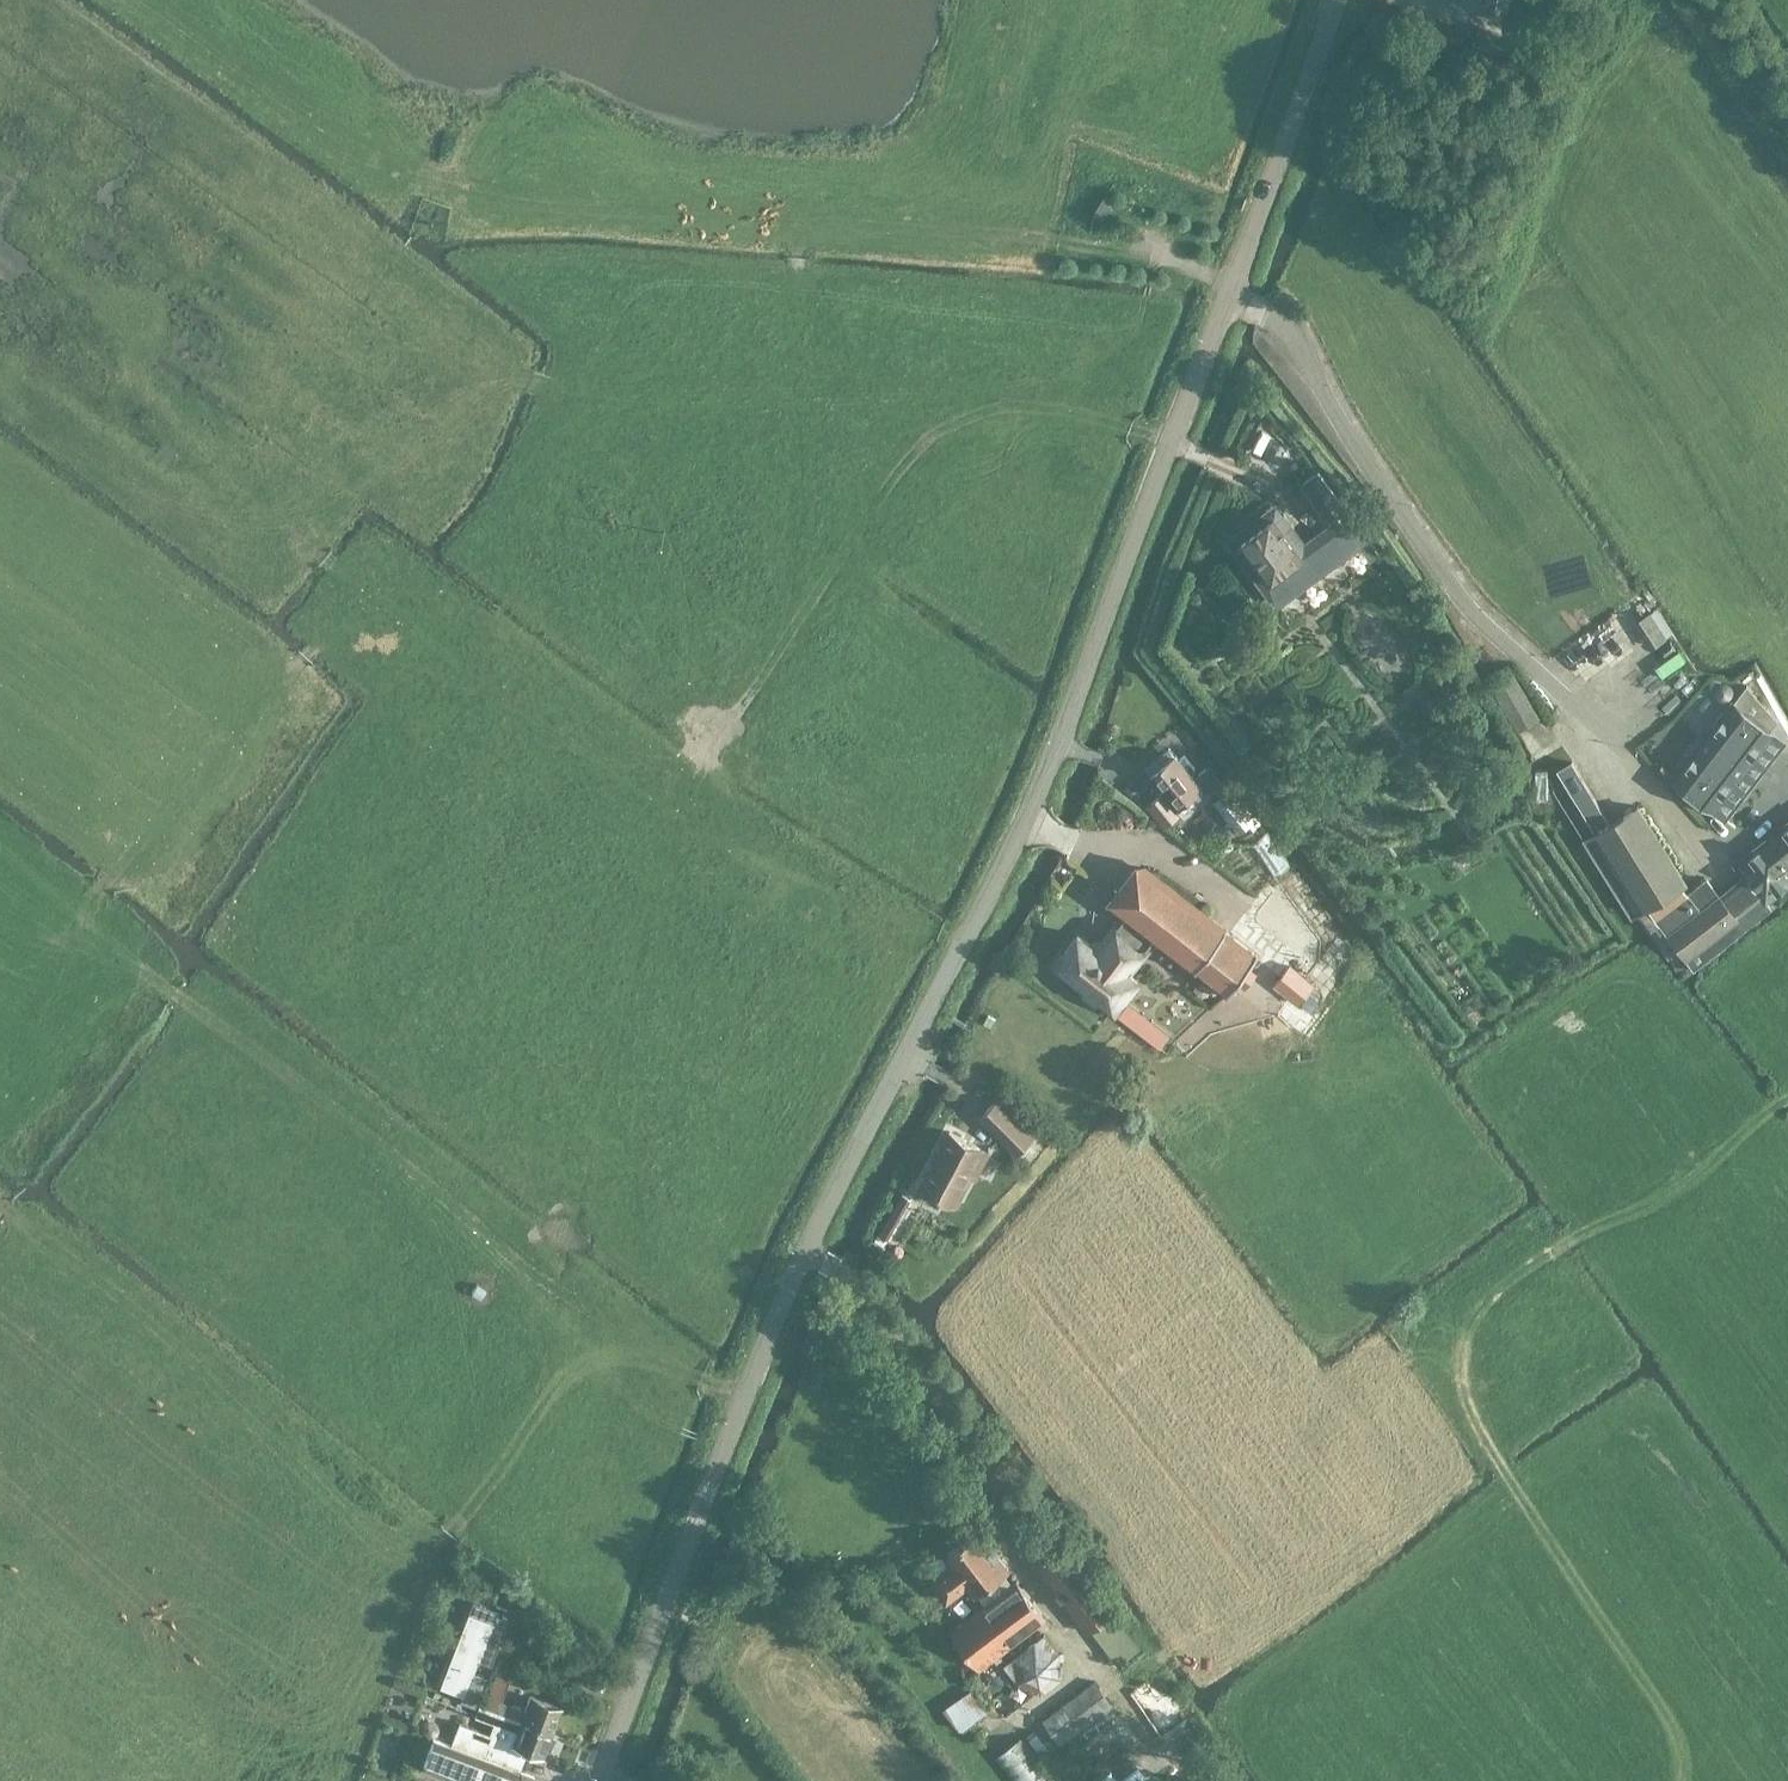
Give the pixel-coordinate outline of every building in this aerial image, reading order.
[(1492,13),(1497,0),(1457,0),(1492,13)] [(1505,55),(1511,36),(1479,24),(1472,42),(1505,55)] [(1115,204),(1105,198),(1095,215),(1106,221),(1115,204)] [(1300,483),(1330,523),(1348,510),(1318,470),(1300,483)] [(1333,617),(1288,558),(1322,533),(1309,516),(1318,510),(1305,493),(1280,512),(1274,504),(1257,516),(1263,525),(1240,542),(1310,634),(1333,617)] [(1352,516),(1302,554),(1302,555),(1307,561),(1332,542),(1344,558),(1369,539),(1352,516)] [(1664,638),(1649,613),(1637,621),(1652,645),(1664,638)] [(1510,702),(1529,690),(1515,668),(1496,680),(1510,702)] [(1769,730),(1779,718),(1748,683),(1675,778),(1714,808),(1772,732),(1769,730)] [(1511,704),(1524,726),(1544,714),(1531,692),(1511,704)] [(1200,783),(1191,772),(1196,768),(1184,754),(1179,759),(1176,754),(1151,774),(1186,817),(1211,796),(1200,783)] [(1644,909),(1648,906),(1655,917),(1693,966),(1747,926),(1739,917),(1764,896),(1767,899),(1787,881),(1787,823),(1737,863),(1748,877),(1722,897),(1719,894),(1700,908),(1682,885),(1686,882),(1638,805),(1596,831),(1644,909)] [(1121,966),(1154,923),(1201,959),(1196,967),(1195,967),(1194,968),(1196,969),(1226,992),(1227,993),(1228,992),(1256,955),(1257,954),(1256,953),(1147,869),(1148,869),(1146,868),(1116,907),(1117,908),(1126,914),(1122,919),(1124,919),(1124,918),(1132,924),(1125,933),(1118,927),(1118,926),(1117,925),(1105,941),(1107,943),(1105,946),(1093,948),(1093,944),(1078,933),(1054,964),(1113,1010),(1138,979),(1121,966)] [(1290,965),(1276,984),(1298,1002),(1313,983),(1290,965)] [(999,1098),(980,1116),(1016,1152),(1035,1134),(999,1098)] [(976,1177),(989,1151),(950,1130),(921,1186),(956,1204),(971,1175),(976,1177)] [(883,1234),(900,1241),(920,1197),(903,1190),(883,1234)] [(1047,1617),(1018,1579),(1013,1582),(1004,1571),(1010,1567),(979,1529),(946,1555),(954,1565),(933,1581),(947,1600),(963,1587),(979,1609),(952,1631),(980,1670),(1047,1617)] [(494,1613),(495,1609),(472,1600),(440,1685),(462,1694),(461,1698),(474,1703),(482,1682),(470,1678),(476,1664),(487,1668),(506,1618),(494,1613)] [(1039,1631),(1007,1662),(1033,1690),(1066,1660),(1039,1631)] [(530,1694),(524,1707),(501,1699),(508,1678),(495,1673),(483,1704),(489,1707),(554,1730),(563,1705),(530,1694)] [(1143,1687),(1152,1700),(1166,1690),(1157,1677),(1143,1687)] [(1095,1679),(1044,1719),(1024,1734),(1045,1761),(1065,1747),(1062,1743),(1114,1703),(1095,1679)] [(978,1717),(988,1709),(973,1687),(944,1709),(957,1728),(969,1718),(973,1724),(980,1719),(978,1717)] [(489,1707),(483,1704),(478,1702),(473,1715),(493,1722),(490,1731),(459,1720),(451,1741),(519,1769),(527,1747),(544,1755),(554,1730),(489,1707)] [(424,1759),(422,1765),(463,1780),(528,1780),(519,1776),(520,1774),(517,1773),(519,1769),(451,1741),(433,1735),(433,1736),(414,1728),(407,1746),(426,1753),(424,1759)] [(1022,1736),(996,1757),(1014,1780),(1057,1780),(1022,1736)]
